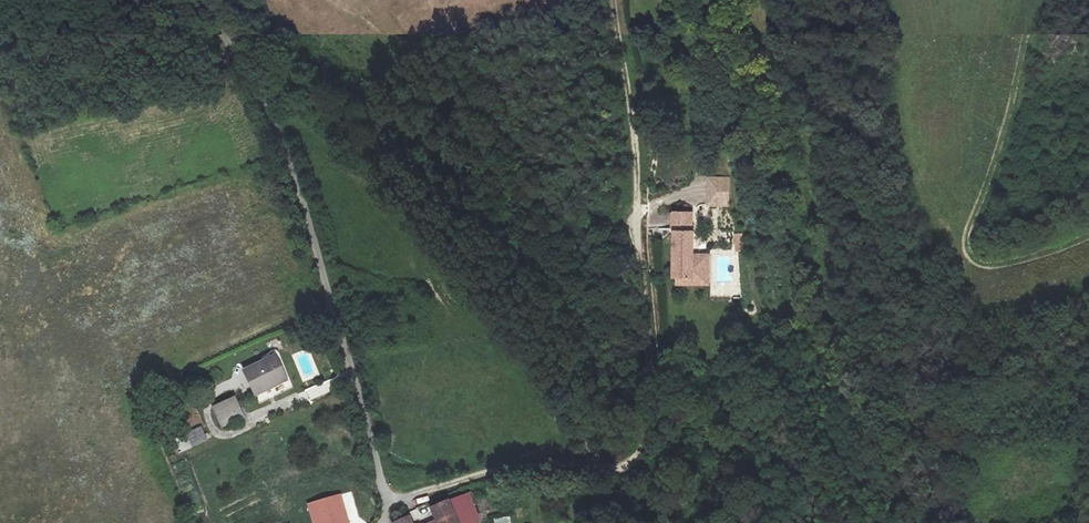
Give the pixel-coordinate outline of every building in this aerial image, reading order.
[(726,178),(709,178),(709,203),(725,204),(726,178)] [(678,270),(678,275),(701,276),(702,254),(695,254),(695,236),(694,232),(694,212),(675,211),(675,231),(676,231),(675,270),(678,270)] [(701,285),(701,276),(678,275),(678,285),(701,285)] [(246,372),(257,398),(289,385),(278,358),(246,372)] [(214,408),(222,428),(243,420),(234,399),(214,408)] [(176,438),(180,450),(205,440),(200,428),(176,438)] [(472,494),(465,497),(476,522),(482,520),(472,494)] [(459,522),(475,522),(476,522),(465,497),(451,503),(459,522)] [(451,503),(433,510),(438,522),(439,522),(459,522),(451,503)] [(495,522),(512,522),(510,513),(493,516),(495,522)]
